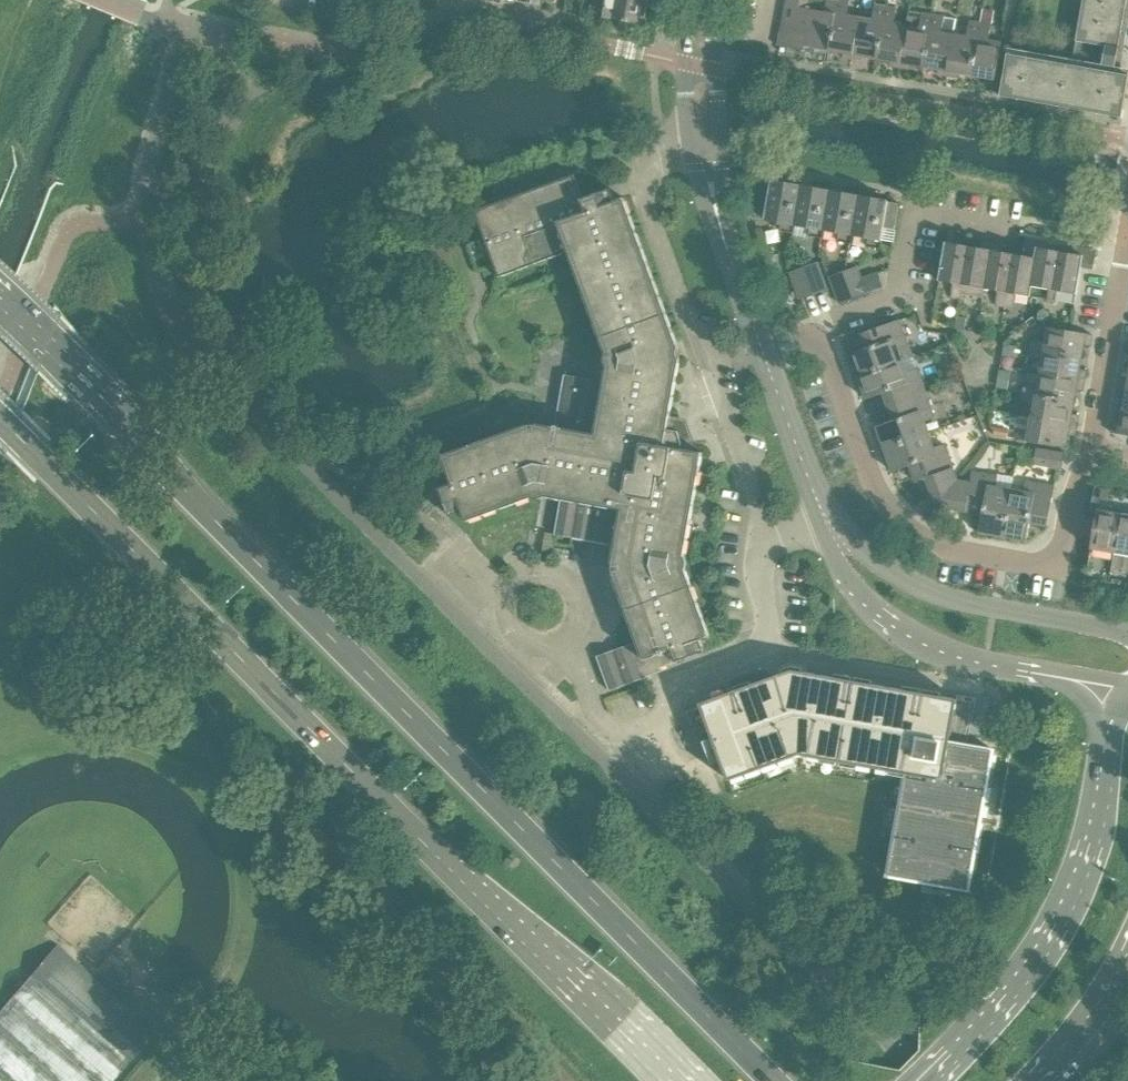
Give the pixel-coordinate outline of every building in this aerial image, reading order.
[(648,0),(647,0),(606,0),(604,9),(589,7),(588,15),(639,24),(641,17),(645,17),(648,0)] [(812,9),(813,0),(786,0),(785,5),(812,9)] [(838,0),(826,0),(824,11),(812,9),(809,23),(807,37),(804,50),(814,52),(815,48),(829,50),(838,0)] [(859,18),(846,15),(849,0),(838,0),(829,50),(843,53),(842,57),(852,59),(859,18)] [(1127,0),(1083,0),(1073,60),(1115,67),(1127,0)] [(809,23),(812,9),(785,5),(782,18),(809,23)] [(876,58),(885,6),(874,5),(872,20),(859,18),(852,59),(862,60),(862,56),(876,58)] [(899,67),(909,10),(908,10),(906,26),(894,24),(896,8),(885,6),(876,58),(890,61),(889,65),(899,67)] [(924,67),(933,15),(909,10),(899,67),(909,69),(910,64),(924,67)] [(946,75),(953,34),(954,34),(956,19),(933,15),(924,67),(937,69),(936,74),(946,75)] [(807,37),(809,23),(782,18),(780,32),(807,37)] [(971,75),(980,23),(969,21),(966,36),(954,34),(953,34),(946,75),(956,77),(957,73),(971,75)] [(994,84),(1001,43),(988,40),(991,25),(980,23),(971,75),(984,77),(984,82),(994,84)] [(804,50),(807,37),(780,32),(778,46),(804,50)] [(1127,79),(1127,75),(1007,54),(1000,96),(1121,118),(1127,79)] [(793,232),(794,225),(801,185),(784,182),(785,175),(773,173),(772,180),(771,180),(764,220),(781,222),(780,230),(793,232)] [(684,557),(702,452),(681,449),(681,443),(677,431),(667,429),(680,354),(623,197),(614,201),(610,189),(583,199),(574,175),(474,211),(498,277),(565,253),(564,250),(567,249),(606,355),(618,350),(621,359),(620,368),(607,365),(604,382),(564,375),(555,426),(532,422),(441,455),(452,483),(439,488),(450,517),(462,512),(465,521),(533,497),(528,484),(537,481),(546,483),(543,496),(560,499),(554,534),(614,544),(610,569),(637,642),(596,656),(609,690),(662,671),(660,667),(705,651),(700,639),(709,636),(685,568),(682,568),(680,562),(681,556),(684,557)] [(823,230),(830,190),(813,187),(814,180),(802,178),(801,185),(794,225),(810,228),(809,235),(822,237),(823,230)] [(852,235),(859,196),(842,193),(843,185),(831,183),(830,190),(823,230),(839,233),(838,240),(850,243),(852,235)] [(896,232),(900,206),(887,204),(888,201),(870,198),(872,190),(860,188),(859,196),(852,235),(868,238),(866,245),(879,248),(880,240),(881,240),(882,230),(896,232)] [(959,298),(969,246),(957,244),(958,237),(946,235),(938,280),(953,283),(950,297),(959,298)] [(1074,304),(1081,267),(1093,269),(1096,251),(1073,247),(1072,253),(1048,249),(1049,243),(1026,239),(1024,250),(1031,251),(1030,257),(1036,258),(1030,291),(1031,291),(1048,294),(1047,299),(1055,301),(1056,295),(1073,299),(1072,304),(1074,304)] [(984,288),(992,243),(982,242),(981,248),(969,246),(959,298),(968,300),(970,293),(976,294),(977,287),(984,288)] [(1003,306),(1012,254),(1001,252),(1002,245),(992,243),(984,288),(997,291),(995,305),(1003,306)] [(1031,251),(1024,250),(1023,256),(1012,254),(1003,306),(1013,308),(1015,294),(1030,296),(1031,291),(1030,291),(1036,258),(1030,257),(1031,251)] [(827,289),(817,262),(803,267),(813,294),(827,289)] [(861,279),(856,266),(829,276),(834,290),(843,287),(861,280),(861,279)] [(813,294),(803,267),(789,272),(799,299),(813,294)] [(848,300),(883,287),(878,272),(861,279),(861,280),(843,287),(848,300)] [(848,300),(843,287),(834,290),(839,303),(848,300)] [(908,345),(899,320),(861,333),(862,334),(869,332),(873,342),(865,344),(867,348),(849,354),(858,376),(902,360),(898,349),(908,345)] [(1090,346),(1092,335),(1047,327),(1044,341),(1031,339),(1029,348),(1081,357),(1083,345),(1090,346)] [(1079,369),(1081,357),(1029,348),(1028,357),(1041,359),(1039,373),(1084,380),(1086,370),(1079,369)] [(925,393),(916,368),(906,372),(902,360),(858,376),(866,399),(883,393),(884,396),(891,393),(895,403),(888,406),(925,393)] [(1082,391),(1084,380),(1039,373),(1037,386),(1023,384),(1021,392),(1074,402),(1076,389),(1082,391)] [(1127,377),(1121,376),(1119,386),(1127,388),(1127,374),(1127,377)] [(1119,386),(1117,397),(1124,398),(1122,410),(1127,411),(1127,388),(1119,386)] [(1071,414),(1074,402),(1021,392),(1020,401),(1034,404),(1031,417),(1076,425),(1078,415),(1071,414)] [(928,433),(924,421),(934,417),(925,393),(888,406),(888,407),(895,404),(899,414),(892,417),(893,420),(876,426),(884,449),(928,433)] [(1122,410),(1120,422),(1113,421),(1111,432),(1127,435),(1127,411),(1122,410)] [(1074,435),(1076,425),(1031,417),(1029,430),(1015,428),(1014,438),(1066,447),(1068,434),(1074,435)] [(957,481),(944,444),(934,447),(928,433),(884,449),(892,471),(909,465),(911,469),(917,467),(922,478),(915,481),(916,482),(926,478),(931,493),(932,493),(940,499),(935,505),(936,506),(957,481)] [(1062,468),(1064,454),(1036,449),(1033,463),(1062,468)] [(1003,536),(1011,490),(996,487),(997,476),(971,472),(970,483),(957,481),(936,506),(941,500),(949,507),(949,508),(966,511),(967,504),(979,506),(978,513),(982,514),(979,532),(1003,536)] [(1047,525),(1054,486),(1025,481),(1023,492),(1011,490),(1003,536),(1026,540),(1029,522),(1037,523),(1038,517),(1047,518),(1046,525),(1047,525)] [(1087,569),(1127,576),(1127,493),(1101,488),(1097,511),(1087,569)] [(701,706),(686,711),(698,742),(713,737),(728,780),(747,773),(747,772),(746,769),(759,764),(760,767),(761,768),(764,767),(764,766),(762,763),(776,758),(777,761),(777,762),(796,755),(800,756),(804,755),(823,758),(823,757),(823,754),(838,756),(837,759),(837,760),(841,761),(841,760),(842,757),(856,759),(856,762),(855,764),(892,770),(892,769),(893,766),(906,768),(905,771),(905,772),(906,773),(906,774),(907,774),(910,775),(908,788),(905,787),(903,787),(897,823),(898,823),(901,824),(899,838),(896,838),(894,837),(894,841),(895,841),(898,841),(896,856),(893,855),(891,855),(888,875),(969,889),(972,869),(971,869),(968,868),(970,854),(974,855),(975,855),(975,851),(974,851),(971,851),(974,837),(977,837),(978,838),(984,801),(983,801),(980,800),(983,786),(986,787),(987,787),(988,783),(986,783),(983,783),(986,768),(989,769),(990,769),(994,749),(964,744),(970,711),(956,708),(958,698),(801,671),(800,672),(800,675),(793,674),(786,676),(785,673),(784,672),(700,703),(701,706)] [(148,1039),(145,1037),(129,1022),(136,1013),(55,944),(0,1009),(0,1080),(111,1080),(148,1039)]
